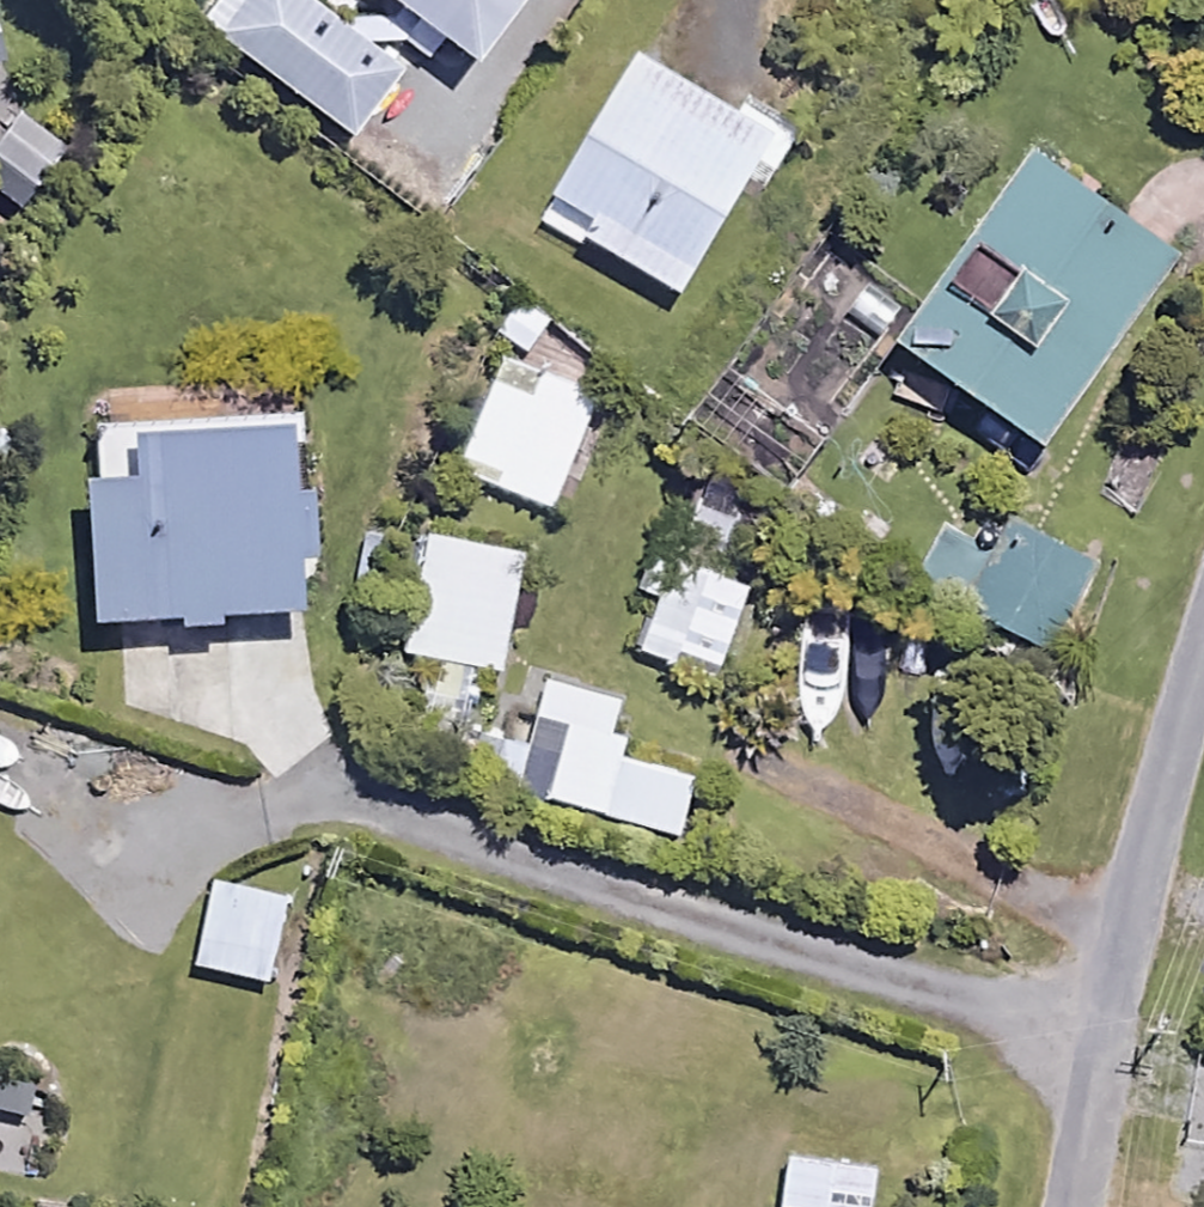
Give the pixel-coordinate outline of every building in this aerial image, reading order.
[(320,0),(224,0),(211,18),(363,133),(412,69),(320,0)] [(386,17),(436,54),(452,31),(493,61),(538,0),(399,0),(386,17)] [(13,61),(0,4),(0,64),(13,61)] [(796,135),(656,51),(561,210),(701,293),(796,135)] [(919,339),(1066,447),(1203,258),(1203,257),(1058,150),(919,339)] [(608,394),(514,356),(469,467),(563,505),(608,394)] [(303,380),(117,388),(128,621),(346,612),(341,492),(326,493),(323,425),(305,426),(303,380)] [(762,496),(710,476),(646,647),(726,677),(760,587),(732,576),(762,496)] [(1109,562),(1048,529),(1015,590),(1076,623),(1109,562)] [(535,553),(442,534),(419,651),(513,670),(535,553)] [(638,701),(559,677),(546,720),(580,730),(560,795),(692,835),(709,778),(623,752),(638,701)] [(303,893),(225,879),(209,965),(287,979),(303,893)] [(6,1067),(0,1086),(0,1117),(45,1131),(60,1084),(6,1067)] [(798,1154),(791,1206),(884,1206),(890,1167),(798,1154)]
